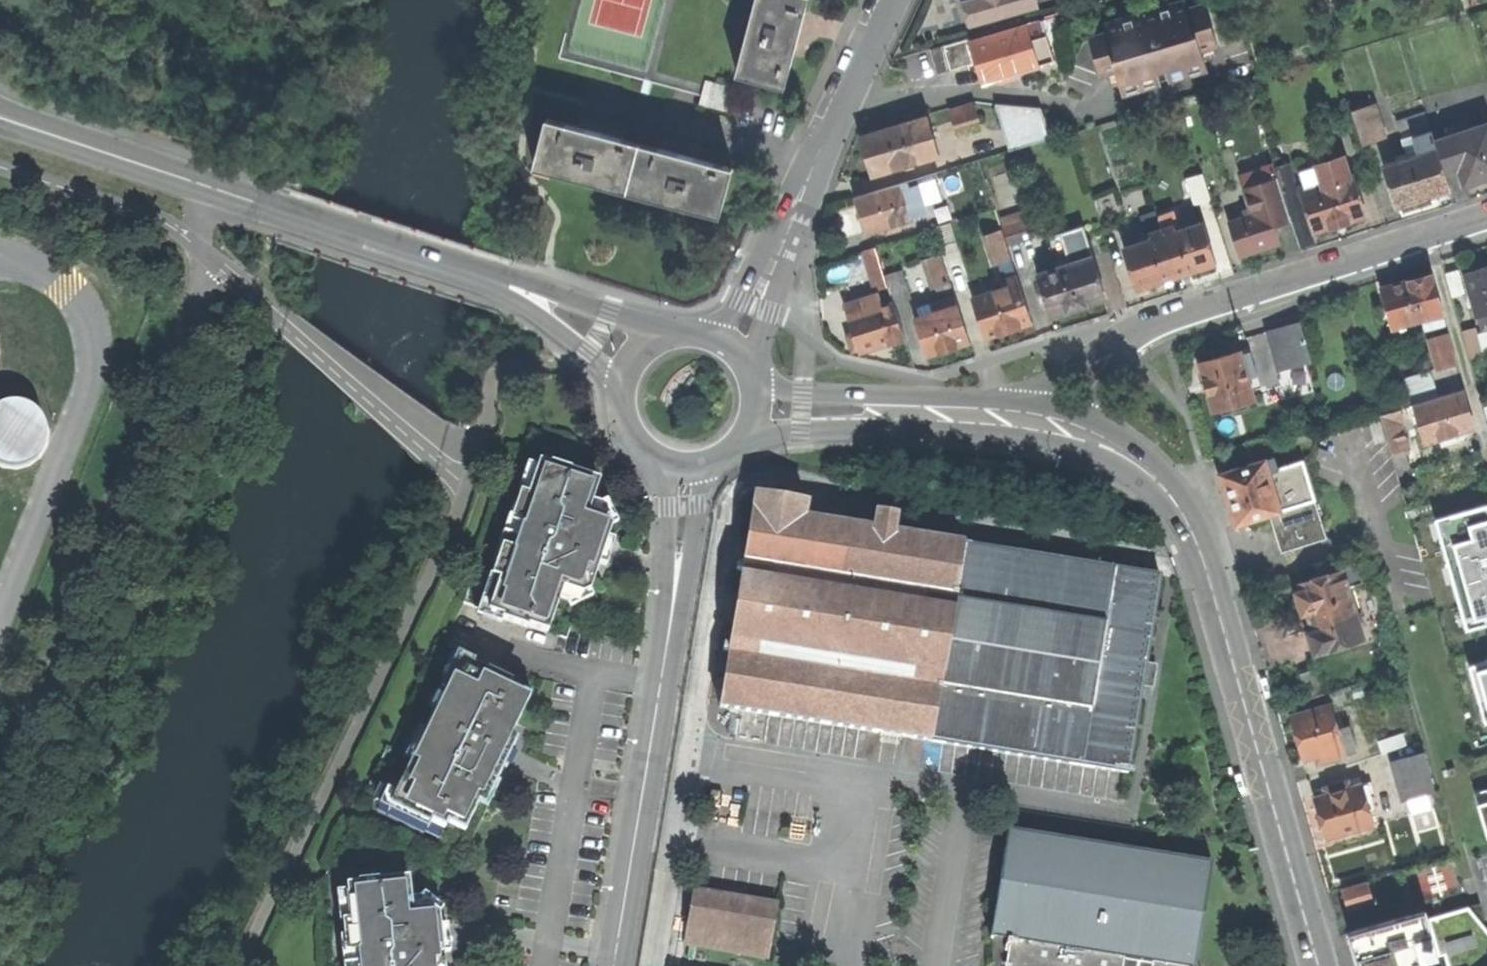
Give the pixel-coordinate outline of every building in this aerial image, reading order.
[(737,74),(785,86),(801,30),(808,0),(756,0),(737,74)] [(1038,5),(1037,0),(970,0),(970,2),(967,3),(973,24),(1038,5)] [(1198,33),(1203,50),(1219,45),(1206,3),(1184,10),(1191,35),(1198,33)] [(1206,60),(1203,50),(1198,33),(1191,35),(1184,10),(1182,4),(1144,15),(1144,17),(1134,20),(1134,18),(1109,26),(1110,32),(1091,38),(1102,74),(1117,70),(1121,85),(1155,75),(1157,80),(1172,76),(1170,70),(1206,60)] [(1027,23),(1040,65),(1055,60),(1047,34),(1051,33),(1046,17),(1027,23)] [(982,82),(1040,65),(1027,23),(969,41),(976,62),(977,67),(982,82)] [(950,69),(976,62),(969,41),(944,48),(950,69)] [(951,71),(950,69),(944,48),(943,46),(931,49),(938,75),(951,71)] [(701,102),(728,110),(734,88),(707,81),(701,102)] [(996,103),(1011,151),(1053,138),(1043,107),(996,103)] [(954,125),(978,118),(974,104),(949,111),(954,125)] [(1363,144),(1384,138),(1373,105),(1352,111),(1363,144)] [(1409,159),(1435,150),(1438,149),(1426,113),(1397,122),(1409,159)] [(941,156),(929,116),(861,136),(869,160),(873,176),(941,156)] [(534,169),(719,218),(732,169),(700,160),(585,130),(548,120),(534,169)] [(1486,176),(1486,124),(1449,136),(1449,138),(1437,142),(1446,172),(1460,167),(1465,183),(1483,177),(1486,176)] [(1448,189),(1435,150),(1409,159),(1384,166),(1397,205),(1420,198),(1448,189)] [(1351,178),(1344,157),(1299,171),(1306,192),(1304,194),(1316,231),(1339,224),(1365,215),(1354,177),(1351,178)] [(1313,241),(1290,165),(1276,169),(1292,221),(1300,246),(1313,241)] [(1276,227),(1292,221),(1276,169),(1276,167),(1247,176),(1250,185),(1245,187),(1253,214),(1229,222),(1240,256),(1256,251),(1281,243),(1276,227)] [(902,229),(900,224),(912,220),(912,219),(927,214),(925,206),(943,201),(938,185),(943,183),(940,172),(856,197),(862,217),(867,233),(891,226),(893,231),(902,229)] [(1197,204),(1212,199),(1204,174),(1189,179),(1197,204)] [(1198,270),(1217,264),(1204,222),(1181,229),(1175,211),(1158,216),(1162,229),(1178,276),(1198,270)] [(1011,243),(1028,237),(1020,212),(1003,218),(1011,243)] [(1151,285),(1178,276),(1162,229),(1150,233),(1152,238),(1125,247),(1139,289),(1151,285)] [(1000,334),(1033,323),(1013,259),(1003,231),(989,236),(999,264),(1004,262),(1008,274),(1004,276),(1008,288),(974,299),(987,338),(1000,334)] [(876,291),(891,287),(888,278),(878,248),(865,252),(876,291)] [(956,348),(971,343),(955,291),(947,267),(943,254),(929,258),(943,302),(931,306),(933,312),(915,318),(928,357),(956,348)] [(1076,309),(1108,298),(1098,266),(1103,264),(1100,254),(1039,274),(1052,317),(1076,309)] [(962,262),(947,267),(955,291),(970,286),(962,262)] [(1486,314),(1486,266),(1474,270),(1465,272),(1477,317),(1484,315),(1486,314)] [(911,297),(904,273),(888,278),(891,287),(896,303),(911,297)] [(1423,320),(1442,315),(1431,276),(1396,286),(1383,289),(1393,328),(1423,320)] [(907,339),(896,303),(885,306),(881,295),(862,301),(866,312),(849,318),(854,334),(848,336),(852,349),(858,347),(861,354),(870,351),(907,339)] [(1445,324),(1442,315),(1423,320),(1426,329),(1445,324)] [(1301,321),(1270,330),(1280,368),(1311,359),(1301,321)] [(1471,355),(1483,351),(1477,327),(1464,331),(1471,355)] [(1447,333),(1430,337),(1438,369),(1455,364),(1447,333)] [(1217,357),(1201,361),(1215,411),(1256,399),(1242,350),(1217,357)] [(1431,369),(1405,377),(1412,404),(1439,396),(1431,369)] [(1463,392),(1415,407),(1426,443),(1441,438),(1443,444),(1451,442),(1459,439),(1457,433),(1474,428),(1463,392)] [(26,469),(57,421),(17,395),(0,421),(0,452),(26,469)] [(1404,422),(1401,408),(1380,414),(1391,453),(1406,449),(1398,423),(1404,422)] [(1420,445),(1406,449),(1391,453),(1397,473),(1425,465),(1420,445)] [(1274,456),(1259,460),(1263,471),(1270,469),(1278,467),(1274,456)] [(1270,469),(1281,508),(1317,497),(1305,459),(1278,467),(1270,469)] [(1270,511),(1281,508),(1270,469),(1263,471),(1259,460),(1221,472),(1225,486),(1226,486),(1232,505),(1236,522),(1270,511)] [(503,617),(548,632),(560,598),(563,588),(582,595),(590,591),(600,564),(601,559),(597,558),(604,541),(607,542),(608,538),(612,528),(611,527),(608,519),(589,511),(592,501),(599,480),(571,471),(571,469),(551,463),(551,465),(540,461),(538,468),(528,495),(527,495),(522,509),(517,525),(522,527),(514,550),(509,548),(504,564),(499,579),(500,579),(489,612),(503,617)] [(518,492),(527,495),(528,495),(538,468),(528,464),(518,492)] [(719,707),(1127,774),(1143,682),(1153,684),(1157,665),(1146,663),(1160,576),(895,533),(897,517),(877,513),(875,530),(805,518),(808,504),(756,495),(743,565),(738,564),(737,571),(742,572),(729,645),(724,645),(723,652),(728,653),(719,707)] [(1328,536),(1317,497),(1281,508),(1270,511),(1282,550),(1328,536)] [(601,504),(592,501),(589,511),(608,519),(611,527),(617,523),(607,501),(601,504)] [(1436,518),(1467,629),(1486,623),(1486,504),(1436,518)] [(494,560),(504,564),(509,548),(514,550),(522,527),(517,525),(522,509),(512,505),(494,560)] [(607,542),(604,541),(597,558),(601,559),(600,564),(606,566),(610,553),(615,540),(608,538),(607,542)] [(1357,565),(1298,583),(1300,590),(1295,592),(1302,614),(1308,612),(1314,631),(1308,633),(1312,644),(1315,654),(1364,638),(1348,586),(1363,582),(1357,565)] [(500,624),(503,617),(489,612),(500,579),(499,579),(490,575),(477,615),(500,624)] [(592,597),(590,591),(582,595),(563,588),(560,598),(568,601),(571,608),(592,597)] [(442,676),(449,680),(453,682),(463,661),(511,685),(512,682),(475,663),(475,660),(454,650),(442,676)] [(448,823),(465,831),(482,799),(485,792),(494,789),(498,781),(505,766),(499,763),(503,754),(512,751),(513,750),(517,740),(509,736),(515,725),(517,726),(532,695),(511,685),(463,661),(453,682),(449,680),(441,697),(445,700),(439,711),(435,709),(425,732),(428,734),(415,761),(413,760),(402,784),(397,794),(402,808),(432,821),(446,828),(448,823)] [(1469,666),(1485,722),(1486,722),(1486,661),(1469,666)] [(429,706),(435,709),(439,711),(445,700),(441,697),(435,694),(429,706)] [(1325,761),(1345,756),(1338,730),(1331,706),(1292,716),(1299,743),(1304,759),(1323,754),(1325,761)] [(1338,730),(1345,756),(1355,753),(1348,727),(1338,730)] [(406,757),(413,760),(415,761),(428,734),(425,732),(419,729),(406,757)] [(1382,754),(1408,745),(1403,733),(1378,741),(1382,754)] [(515,751),(513,750),(512,751),(503,754),(499,763),(505,766),(507,767),(511,760),(515,751)] [(1408,798),(1436,790),(1425,752),(1397,760),(1408,798)] [(500,782),(498,781),(494,789),(485,792),(482,799),(490,802),(500,782)] [(1324,788),(1327,795),(1350,787),(1348,781),(1324,788)] [(1361,784),(1366,799),(1375,796),(1371,781),(1361,784)] [(429,828),(432,821),(402,808),(397,794),(402,784),(398,782),(393,791),(387,788),(380,805),(429,828)] [(1361,784),(1350,787),(1327,795),(1315,798),(1323,824),(1327,837),(1373,824),(1366,799),(1361,784)] [(1475,791),(1486,832),(1486,788),(1475,791)] [(1214,859),(1211,859),(1210,862),(1011,832),(1011,828),(1008,828),(992,930),(1007,933),(1004,950),(1007,951),(1004,965),(1153,965),(1153,963),(1123,958),(1124,953),(1192,964),(1191,965),(1195,965),(1214,859)] [(444,952),(443,947),(440,948),(438,930),(442,930),(441,925),(440,914),(433,908),(413,911),(411,898),(409,878),(379,881),(378,879),(358,881),(358,883),(347,885),(348,891),(351,919),(349,919),(351,935),(353,952),(358,951),(359,965),(445,965),(444,952)] [(1349,907),(1373,901),(1368,881),(1343,887),(1349,907)] [(340,920),(349,919),(351,919),(348,891),(337,892),(340,920)] [(766,958),(775,905),(693,891),(684,944),(766,958)] [(420,897),(411,898),(413,911),(433,908),(440,914),(444,907),(425,892),(420,897)] [(1468,906),(1427,918),(1425,910),(1350,931),(1359,963),(1360,965),(1486,965),(1486,929),(1468,906)] [(448,924),(441,925),(442,930),(438,930),(440,948),(443,947),(444,952),(451,952),(450,938),(448,924)] [(344,965),(359,965),(358,951),(353,952),(351,935),(340,936),(344,965)]
